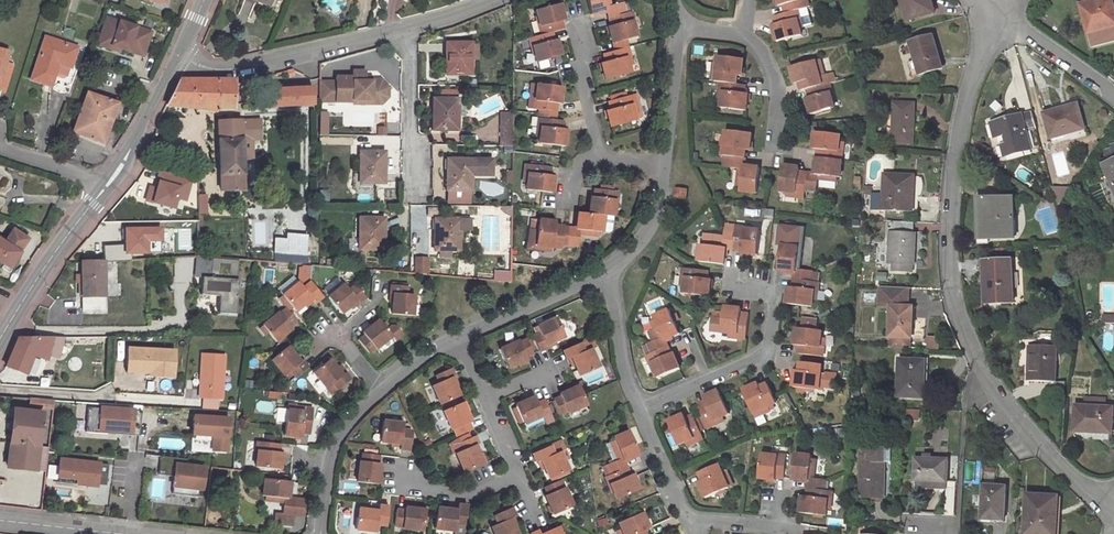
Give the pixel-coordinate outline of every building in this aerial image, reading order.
[(608,18),(625,13),(622,2),(610,5),(607,6),(605,0),(587,0),(590,12),(590,15),(606,11),(608,18)] [(782,6),(783,5),(785,13),(799,10),(807,7),(805,0),(780,0),(782,6)] [(931,0),(902,0),(907,21),(934,13),(931,0)] [(1112,0),(1099,0),(1081,5),(1088,32),(1113,26),(1113,9),(1112,0)] [(560,20),(563,19),(559,4),(536,10),(540,26),(543,25),(546,34),(550,32),(562,29),(560,20)] [(812,25),(807,7),(799,10),(804,27),(812,25)] [(799,10),(785,13),(775,16),(777,24),(776,24),(778,32),(775,33),(777,42),(802,35),(801,28),(804,27),(799,10)] [(608,18),(610,26),(612,33),(609,34),(612,42),(612,43),(626,39),(636,36),(633,20),(630,21),(628,12),(625,13),(608,18)] [(107,17),(105,23),(118,27),(120,22),(107,17)] [(118,27),(105,23),(98,44),(111,49),(112,46),(120,48),(143,56),(151,32),(120,22),(118,27)] [(73,30),(64,26),(61,35),(71,38),(73,30)] [(543,34),(533,37),(530,38),(527,38),(529,47),(532,46),(537,62),(554,58),(561,56),(559,47),(555,48),(553,41),(550,32),(546,34),(543,34)] [(942,68),(933,36),(911,43),(916,61),(909,63),(913,77),(942,68)] [(70,67),(76,48),(45,37),(31,78),(51,85),(54,76),(59,63),(69,67),(70,67)] [(627,47),(626,39),(612,43),(614,51),(624,48),(627,47)] [(477,43),(448,43),(448,51),(446,52),(446,74),(470,73),(470,61),(477,61),(477,43)] [(605,62),(603,62),(605,69),(602,71),(605,80),(631,73),(629,66),(632,65),(629,55),(626,56),(624,48),(614,51),(603,54),(605,62)] [(5,90),(12,65),(5,63),(8,53),(0,50),(0,89),(5,90)] [(724,82),(737,84),(738,76),(739,76),(740,68),(744,68),(744,60),(719,57),(718,63),(714,63),(712,73),(717,74),(716,81),(720,82),(724,82)] [(797,75),(800,83),(802,91),(806,90),(823,85),(821,77),(824,76),(822,68),(819,69),(817,61),(792,67),(794,76),(797,75)] [(59,63),(54,76),(62,79),(66,76),(69,67),(59,63)] [(334,82),(318,82),(318,102),(351,102),(351,100),(369,100),(373,104),(379,104),(386,97),(386,87),(379,80),(369,80),(369,81),(362,81),(362,77),(362,71),(351,71),(351,77),(334,77),(334,82)] [(178,80),(166,105),(188,107),(213,110),(223,110),(233,110),(232,80),(178,80)] [(744,102),(745,93),(744,93),(745,85),(737,84),(724,82),(723,90),(719,90),(718,100),(722,101),(721,107),(746,111),(748,102),(744,102)] [(561,87),(559,86),(532,83),(528,108),(538,110),(555,112),(556,103),(557,97),(560,97),(561,87)] [(823,85),(806,90),(808,98),(810,103),(808,104),(811,115),(835,108),(833,101),(835,101),(832,91),(829,92),(827,84),(823,85)] [(285,88),(270,89),(270,108),(312,106),(311,87),(296,88),(296,90),(285,90),(285,88)] [(456,92),(440,91),(440,99),(435,99),(435,107),(433,107),(433,129),(456,130),(456,92)] [(639,93),(608,101),(610,110),(609,110),(611,118),(608,119),(611,126),(641,119),(645,115),(639,93)] [(117,105),(86,94),(73,131),(103,142),(117,105)] [(913,144),(915,104),(894,103),(892,143),(913,144)] [(1084,129),(1078,105),(1045,114),(1051,139),(1084,129)] [(343,111),(343,120),(344,120),(344,126),(372,127),(373,111),(365,110),(365,111),(343,111)] [(1037,129),(1032,112),(992,123),(996,138),(1005,136),(1007,144),(1003,145),(1006,157),(1031,150),(1027,132),(1037,129)] [(512,147),(513,113),(501,113),(501,146),(512,147)] [(563,120),(555,119),(542,118),(541,127),(537,126),(536,136),(540,136),(539,143),(560,146),(564,146),(565,138),(562,138),(563,129),(562,129),(563,120)] [(218,122),(220,174),(242,173),(242,172),(241,140),(261,140),(260,121),(218,122)] [(729,156),(746,159),(747,150),(748,150),(749,142),(752,143),(753,134),(727,130),(726,137),(722,137),(721,145),(724,146),(724,155),(729,156)] [(819,143),(818,149),(817,157),(839,160),(840,150),(844,151),(845,143),(841,142),(841,135),(815,132),(814,142),(819,143)] [(1001,145),(1006,144),(1005,138),(996,140),(1000,160),(1004,159),(1001,145)] [(979,145),(975,152),(984,158),(989,151),(979,145)] [(1111,147),(1113,154),(1107,157),(1110,163),(1104,166),(1113,189),(1113,146),(1111,147)] [(383,152),(360,152),(359,173),(352,173),(352,193),(373,193),(373,182),(381,182),(381,174),(383,174),(383,152)] [(758,190),(760,168),(753,167),(753,170),(745,169),(745,166),(746,159),(729,156),(727,167),(737,169),(735,186),(741,187),(741,191),(750,192),(750,189),(758,190)] [(839,160),(817,157),(816,165),(819,166),(818,173),(815,173),(808,172),(806,189),(817,190),(818,175),(841,177),(843,160),(839,160)] [(491,160),(447,159),(446,190),(471,190),(471,175),(491,175),(491,160)] [(549,175),(550,167),(529,165),(528,173),(524,172),(523,182),(527,182),(526,189),(540,190),(551,191),(552,183),(550,183),(551,176),(549,175)] [(806,189),(808,172),(800,172),(800,167),(793,166),(793,169),(783,168),(783,171),(780,191),(786,192),(786,196),(798,197),(798,194),(805,195),(806,189)] [(242,173),(220,174),(220,191),(232,191),(237,190),(243,190),(242,173)] [(913,212),(915,176),(885,174),(883,195),(873,194),(872,209),(913,212)] [(188,188),(188,179),(178,176),(177,185),(188,188)] [(189,216),(197,216),(197,205),(206,204),(205,184),(188,179),(188,188),(189,216)] [(588,205),(587,213),(604,215),(613,216),(615,200),(611,200),(612,191),(600,189),(594,188),(593,198),(592,205),(588,205)] [(673,198),(686,200),(688,189),(674,188),(673,198)] [(1015,239),(1013,198),(979,199),(981,240),(1015,239)] [(587,213),(578,212),(575,228),(568,227),(566,244),(577,245),(578,234),(579,229),(589,230),(588,235),(597,236),(598,231),(601,232),(604,215),(587,213)] [(383,218),(359,218),(359,238),(348,238),(348,254),(359,255),(359,249),(380,249),(381,241),(382,241),(383,218)] [(439,250),(452,250),(458,250),(458,230),(470,230),(470,219),(436,219),(436,228),(435,228),(435,250),(439,250)] [(566,244),(568,227),(554,225),(554,224),(546,223),(547,220),(537,219),(536,230),(535,245),(544,246),(544,250),(551,251),(552,247),(561,248),(561,243),(566,244)] [(242,221),(231,221),(232,236),(243,235),(242,221)] [(913,234),(913,222),(893,221),(892,228),(891,228),(889,264),(893,264),(893,272),(911,272),(911,265),(914,265),(915,265),(916,233),(913,234)] [(781,257),(779,271),(788,272),(788,269),(794,270),(794,272),(793,279),(810,281),(811,272),(802,270),(798,270),(799,261),(803,262),(804,251),(806,228),(780,225),(777,246),(782,246),(781,257)] [(735,234),(733,249),(741,250),(749,251),(748,254),(758,255),(761,230),(744,227),(744,230),(735,228),(735,234)] [(535,245),(536,230),(531,229),(529,248),(544,250),(544,246),(535,245)] [(15,256),(26,239),(12,232),(4,244),(0,241),(0,261),(5,264),(8,266),(15,256)] [(701,243),(699,261),(724,264),(725,248),(733,249),(735,234),(724,233),(724,235),(705,233),(704,244),(701,243)] [(286,240),(275,239),(274,251),(283,252),(284,252),(306,253),(307,236),(287,235),(286,240)] [(303,264),(306,264),(306,253),(284,252),(283,252),(283,257),(286,257),(286,263),(303,264)] [(19,258),(15,256),(8,266),(5,264),(2,267),(11,272),(19,258)] [(194,257),(192,276),(201,277),(209,277),(210,258),(194,257)] [(237,259),(210,258),(209,277),(201,277),(199,294),(218,295),(217,312),(234,313),(237,279),(235,279),(237,259)] [(429,274),(429,258),(414,258),(414,274),(429,274)] [(104,261),(81,263),(82,311),(104,311),(104,261)] [(982,274),(985,274),(994,274),(994,261),(982,262),(982,274)] [(994,274),(985,274),(987,304),(1013,303),(1012,261),(994,261),(994,274)] [(322,296),(310,282),(309,281),(311,265),(306,264),(303,264),(303,266),(300,266),(298,281),(282,295),(296,311),(304,304),(312,299),(313,301),(314,302),(322,296)] [(707,279),(708,271),(687,268),(686,276),(682,276),(681,286),(685,286),(684,293),(710,296),(711,288),(708,288),(709,279),(707,279)] [(511,281),(511,272),(495,271),(495,280),(511,281)] [(811,272),(810,281),(816,282),(817,282),(818,272),(811,272)] [(888,273),(878,272),(878,281),(887,281),(888,273)] [(810,281),(793,279),(792,287),(791,287),(790,296),(787,295),(786,303),(812,306),(813,300),(817,300),(818,290),(814,290),(816,282),(810,281)] [(357,300),(358,303),(365,297),(355,285),(348,290),(344,285),(328,297),(341,313),(348,307),(357,300)] [(392,313),(412,315),(414,295),(406,294),(407,286),(391,285),(390,293),(394,293),(393,303),(392,313)] [(907,305),(909,288),(881,287),(880,306),(892,307),(890,337),(893,337),(910,338),(911,338),(913,305),(907,305)] [(349,310),(358,303),(357,300),(348,307),(349,310)] [(734,308),(725,307),(724,312),(724,319),(715,318),(713,318),(711,331),(729,333),(729,337),(739,338),(740,334),(747,335),(750,314),(742,313),(742,312),(733,310),(734,308)] [(283,336),(291,329),(290,327),(296,321),(285,308),(279,314),(278,312),(262,325),(275,341),(283,336)] [(652,353),(669,346),(666,340),(680,333),(675,323),(672,316),(670,310),(654,317),(656,321),(651,324),(654,331),(650,333),(653,341),(649,344),(652,353)] [(678,313),(672,316),(675,323),(681,320),(678,313)] [(1065,321),(1060,313),(1055,316),(1060,324),(1065,321)] [(368,323),(371,326),(378,319),(376,316),(368,323)] [(532,336),(539,350),(540,351),(548,347),(547,344),(556,339),(564,336),(555,318),(537,326),(540,333),(532,336)] [(358,340),(368,352),(374,348),(375,349),(391,336),(395,340),(403,333),(397,326),(391,325),(387,329),(378,319),(371,326),(362,332),(364,335),(358,340)] [(801,329),(797,328),(796,336),(799,337),(797,345),(799,345),(798,353),(820,356),(821,348),(825,348),(826,338),(821,337),(822,331),(808,329),(801,329)] [(584,335),(580,343),(584,350),(590,347),(595,345),(592,338),(584,335)] [(283,336),(275,341),(277,344),(285,338),(283,336)] [(67,337),(55,338),(50,353),(50,355),(61,358),(67,337)] [(892,348),(909,349),(910,338),(893,337),(892,348)] [(939,337),(928,337),(928,349),(939,349),(939,337)] [(18,338),(7,366),(26,373),(34,356),(36,349),(50,353),(55,338),(23,338),(18,338)] [(518,363),(526,360),(525,357),(532,354),(532,353),(531,351),(527,341),(526,339),(519,342),(518,341),(500,349),(508,368),(518,363)] [(527,341),(531,351),(535,350),(531,339),(527,341)] [(580,343),(563,351),(567,359),(571,357),(575,366),(579,375),(599,367),(590,347),(584,350),(580,343)] [(287,346),(293,354),(296,352),(290,344),(287,346)] [(290,371),(294,376),(307,366),(302,360),(300,362),(293,354),(287,346),(271,359),(285,375),(290,371)] [(675,360),(672,353),(669,346),(652,353),(649,355),(652,361),(649,362),(654,372),(656,371),(659,377),(681,368),(677,359),(675,360)] [(1055,382),(1057,347),(1031,346),(1030,381),(1051,382),(1051,390),(1065,390),(1066,382),(1055,382)] [(134,367),(135,348),(129,347),(127,371),(150,373),(150,376),(155,376),(156,368),(134,367)] [(175,350),(135,348),(134,367),(156,368),(155,376),(174,377),(175,350)] [(48,360),(50,355),(50,353),(36,349),(34,356),(48,360)] [(205,397),(219,397),(221,398),(223,356),(202,355),(200,397),(205,397)] [(571,357),(567,359),(571,368),(575,366),(571,357)] [(329,359),(312,373),(331,395),(350,380),(344,373),(341,375),(335,367),(329,359)] [(922,377),(923,361),(900,360),(899,397),(924,398),(925,379),(922,377)] [(822,365),(801,363),(799,371),(798,371),(797,378),(794,377),(793,387),(819,390),(820,383),(824,384),(828,384),(828,387),(835,388),(836,375),(821,374),(822,365)] [(337,365),(335,367),(341,375),(344,373),(337,365)] [(432,385),(440,404),(460,396),(456,387),(451,377),(454,375),(451,368),(435,375),(438,382),(432,385)] [(753,386),(744,390),(753,413),(761,410),(763,414),(772,410),(770,407),(777,404),(773,396),(769,383),(761,386),(760,386),(754,388),(753,386)] [(569,389),(560,393),(560,396),(553,399),(554,400),(560,414),(567,412),(568,413),(587,404),(578,385),(569,389)] [(730,414),(723,399),(719,390),(712,394),(712,396),(704,399),(705,402),(698,404),(702,412),(707,424),(714,421),(715,424),(725,420),(724,417),(730,414)] [(218,408),(219,397),(205,397),(204,406),(218,408)] [(551,415),(546,403),(544,399),(537,402),(534,397),(533,397),(524,401),(515,405),(523,424),(541,417),(542,418),(551,415)] [(1105,399),(1085,398),(1085,407),(1104,407),(1105,399)] [(53,400),(30,399),(29,407),(52,409),(53,400)] [(454,429),(457,436),(472,429),(468,423),(471,421),(467,412),(462,403),(443,411),(452,430),(454,429)] [(302,411),(303,407),(294,406),(294,410),(286,410),(283,435),(294,436),(294,432),(301,433),(309,434),(311,412),(302,411)] [(1091,430),(1112,431),(1113,407),(1104,407),(1085,407),(1076,406),(1075,432),(1086,432),(1086,427),(1091,428),(1091,430)] [(139,436),(142,411),(88,407),(85,432),(108,434),(108,430),(114,431),(114,434),(139,436)] [(42,413),(14,410),(7,468),(36,471),(42,413)] [(920,421),(920,410),(907,410),(906,421),(920,421)] [(702,435),(694,415),(686,418),(686,416),(677,420),(676,417),(668,420),(679,445),(686,442),(687,446),(697,442),(695,438),(702,435)] [(228,419),(193,417),(192,435),(213,436),(212,451),(226,451),(228,419)] [(400,444),(399,448),(399,449),(409,450),(411,430),(402,430),(403,423),(383,421),(380,441),(389,443),(400,444)] [(624,460),(640,453),(629,430),(614,437),(615,441),(610,444),(614,452),(619,450),(623,457),(617,460),(607,464),(612,473),(624,468),(627,467),(624,460)] [(456,454),(464,472),(484,463),(479,454),(475,445),(478,444),(474,436),(460,443),(463,450),(456,454)] [(278,452),(279,444),(258,441),(257,450),(255,450),(254,460),(256,460),(256,467),(280,470),(281,459),(278,458),(278,452)] [(541,460),(545,469),(549,478),(568,469),(560,452),(554,454),(550,446),(532,454),(536,463),(538,462),(541,460)] [(884,498),(886,462),(886,450),(862,449),(861,497),(884,498)] [(619,450),(614,452),(617,460),(623,457),(619,450)] [(479,454),(484,463),(487,462),(483,452),(479,454)] [(770,476),(776,478),(785,479),(787,459),(778,458),(779,454),(763,452),(759,478),(769,479),(770,476)] [(796,453),(793,479),(800,480),(800,478),(809,479),(808,482),(808,488),(824,490),(826,480),(814,478),(810,478),(811,470),(815,471),(816,459),(812,459),(812,454),(796,453)] [(377,464),(378,456),(361,454),(361,462),(359,462),(357,483),(377,485),(379,475),(380,464),(377,464)] [(187,459),(160,456),(158,475),(174,476),(172,494),(201,497),(204,468),(186,466),(187,459)] [(917,481),(947,482),(948,460),(917,458),(915,481),(917,481)] [(105,486),(108,465),(59,459),(57,482),(96,486),(96,485),(105,486)] [(632,473),(630,474),(627,475),(624,468),(612,473),(607,464),(603,466),(607,475),(605,476),(617,499),(639,489),(632,473)] [(727,481),(731,479),(727,471),(724,472),(720,464),(700,474),(703,481),(706,488),(703,490),(707,498),(730,488),(727,481)] [(995,483),(996,468),(985,468),(985,482),(995,483)] [(288,490),(289,482),(263,479),(261,496),(266,496),(266,501),(284,502),(283,513),(276,513),(275,523),(293,525),(294,515),(302,516),(304,500),(287,498),(284,498),(286,490),(288,490)] [(560,480),(544,487),(547,495),(545,496),(550,505),(553,513),(573,505),(565,487),(563,487),(560,480)] [(947,490),(947,482),(917,481),(917,489),(947,490)] [(1005,521),(1007,487),(985,486),(982,520),(1005,521)] [(824,490),(808,488),(807,496),(805,496),(804,503),(801,503),(800,512),(810,513),(826,516),(826,509),(830,509),(831,500),(828,499),(829,491),(824,490)] [(1059,497),(1028,495),(1026,533),(1057,533),(1059,497)] [(386,526),(389,506),(380,505),(379,510),(367,509),(358,508),(356,529),(377,531),(377,525),(386,526)] [(458,505),(457,510),(449,509),(437,508),(435,528),(455,531),(454,533),(464,533),(468,506),(458,505)] [(416,509),(405,507),(405,510),(397,509),(395,525),(403,526),(402,528),(423,531),(426,510),(416,509)] [(516,516),(511,507),(493,515),(497,525),(491,528),(494,533),(517,533),(514,527),(510,519),(513,518),(516,516)] [(644,521),(639,513),(617,522),(620,528),(617,530),(618,533),(645,533),(644,530),(645,530),(641,522),(644,521)]
